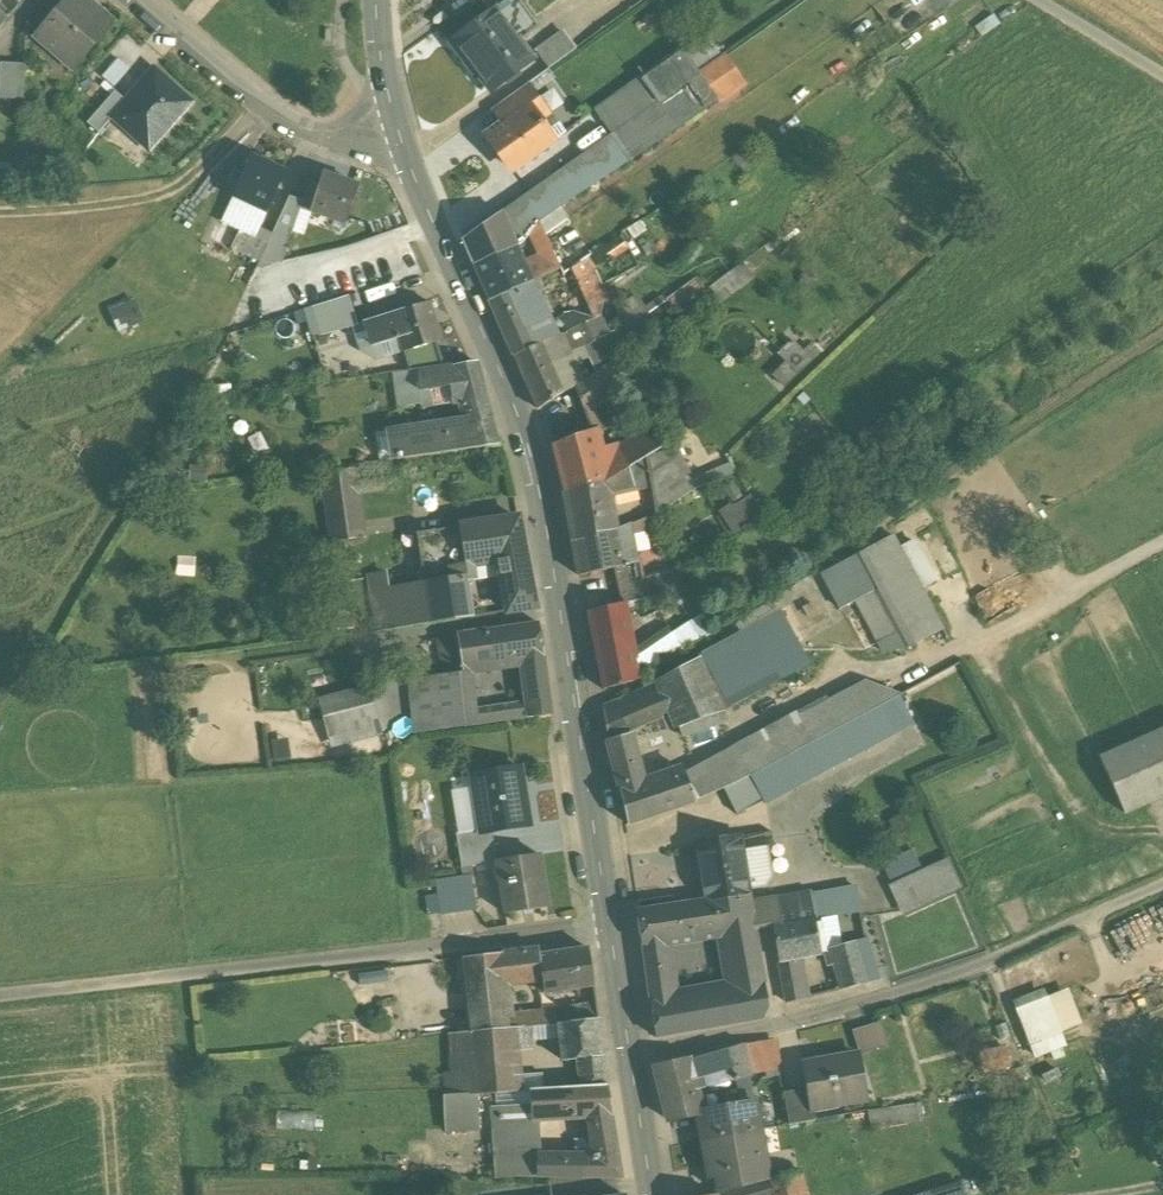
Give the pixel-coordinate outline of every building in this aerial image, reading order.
[(0,4),(0,11),(8,19),(26,0),(4,0),(0,4)] [(84,0),(68,0),(57,13),(39,34),(37,36),(74,67),(111,23),(84,0)] [(496,11),(519,41),(536,28),(515,0),(510,0),(496,11)] [(46,3),(27,24),(39,34),(57,13),(46,3)] [(496,11),(495,10),(450,45),(472,74),(475,72),(491,92),(533,60),(519,41),(496,11)] [(8,19),(0,11),(0,28),(8,19)] [(563,33),(535,53),(547,69),(572,52),(575,50),(563,33)] [(683,50),(641,81),(658,104),(699,75),(683,50)] [(547,69),(546,70),(555,82),(580,64),(572,52),(547,69)] [(115,85),(132,67),(121,57),(104,74),(115,85)] [(1,63),(0,78),(0,98),(23,100),(25,64),(1,63)] [(190,103),(154,70),(126,102),(111,118),(141,145),(157,128),(163,134),(190,103)] [(612,137),(527,197),(538,222),(717,101),(699,75),(658,104),(612,137)] [(641,81),(596,114),(612,137),(658,104),(641,81)] [(528,84),(504,100),(515,115),(527,106),(528,107),(539,99),(528,84)] [(87,123),(97,133),(111,118),(126,102),(115,92),(87,123)] [(504,100),(490,111),(501,126),(515,115),(504,100)] [(501,126),(487,135),(514,173),(553,145),(540,128),(544,126),(541,122),(539,123),(528,107),(527,106),(515,115),(501,126)] [(284,173),(250,158),(233,197),(267,212),(284,173)] [(358,189),(323,176),(318,189),(308,185),(303,201),(301,201),(298,210),(300,211),(345,226),(358,189)] [(260,263),(258,267),(282,261),(300,211),(298,210),(301,201),(291,196),(273,235),(260,263)] [(527,197),(462,241),(473,265),(525,243),(538,222),(527,197)] [(254,238),(222,223),(213,241),(235,251),(245,256),(254,238)] [(273,235),(258,228),(254,238),(245,256),(260,263),(273,235)] [(519,254),(476,272),(489,301),(531,282),(524,266),(519,254)] [(553,254),(524,266),(531,282),(534,282),(560,270),(553,254)] [(607,299),(589,258),(571,270),(557,276),(575,313),(581,325),(593,319),(588,308),(607,299)] [(746,262),(713,285),(723,300),(757,277),(746,262)] [(531,282),(489,301),(515,357),(535,347),(521,316),(544,306),(534,282),(531,282)] [(348,297),(314,308),(323,336),(356,326),(348,297)] [(429,303),(365,322),(367,331),(394,323),(409,372),(417,370),(441,367),(435,342),(440,340),(429,303)] [(127,304),(107,313),(116,332),(136,323),(127,304)] [(575,313),(544,328),(550,340),(576,328),(581,325),(575,313)] [(581,325),(576,328),(583,345),(601,337),(593,319),(581,325)] [(796,344),(786,348),(797,372),(822,360),(815,344),(800,351),(796,344)] [(562,395),(540,345),(535,347),(515,357),(538,411),(562,395)] [(617,358),(573,387),(582,412),(629,381),(617,358)] [(477,364),(472,364),(471,362),(456,365),(461,390),(464,400),(469,418),(469,420),(491,417),(477,364)] [(441,367),(417,370),(419,383),(420,392),(447,388),(451,403),(464,400),(461,390),(456,365),(441,367)] [(409,372),(392,374),(394,387),(419,383),(417,370),(409,372)] [(469,418),(443,423),(445,434),(448,433),(449,437),(473,435),(473,436),(495,433),(491,417),(469,420),(469,418)] [(473,435),(449,437),(448,433),(445,434),(443,423),(392,432),(396,456),(397,456),(398,460),(498,446),(495,433),(473,436),(473,435)] [(655,431),(616,454),(617,458),(623,472),(626,470),(645,459),(663,448),(663,447),(662,445),(655,431)] [(590,432),(553,447),(563,492),(564,492),(607,482),(623,472),(617,458),(600,468),(590,432)] [(674,441),(663,447),(663,448),(645,459),(649,485),(655,515),(662,513),(684,497),(695,493),(674,441)] [(386,465),(322,475),(332,543),(364,538),(358,492),(391,489),(386,465)] [(623,472),(607,482),(610,493),(632,488),(626,470),(623,472)] [(607,482),(564,492),(573,542),(617,531),(610,493),(607,482)] [(752,492),(720,511),(733,532),(764,514),(752,492)] [(519,519),(462,528),(468,563),(504,557),(510,593),(532,589),(519,519)] [(617,531),(573,542),(579,577),(615,567),(636,561),(628,526),(617,531)] [(462,528),(416,536),(424,587),(461,581),(470,580),(468,563),(462,528)] [(416,536),(379,542),(384,576),(369,579),(377,632),(430,624),(424,587),(416,536)] [(896,538),(825,576),(843,606),(858,598),(884,651),(905,646),(940,627),(896,538)] [(636,561),(615,567),(619,585),(641,580),(636,561)] [(677,571),(655,577),(660,595),(682,589),(677,571)] [(641,580),(619,585),(623,604),(660,595),(655,577),(641,580)] [(461,581),(424,587),(430,624),(467,618),(464,600),(461,581)] [(510,593),(464,600),(467,618),(536,607),(532,589),(510,593)] [(773,607),(742,626),(748,636),(783,617),(773,607)] [(629,608),(588,616),(596,655),(594,655),(596,661),(597,661),(603,690),(643,677),(639,658),(633,627),(629,608)] [(783,617),(700,663),(721,711),(724,717),(809,669),(783,617)] [(703,619),(639,658),(643,677),(700,641),(714,633),(703,619)] [(539,624),(487,632),(492,664),(523,659),(543,656),(539,624)] [(487,632),(456,637),(458,647),(459,658),(455,659),(457,669),(492,664),(487,632)] [(543,656),(523,659),(529,704),(531,718),(552,715),(543,656)] [(699,660),(655,682),(657,685),(670,712),(680,726),(697,719),(721,711),(700,663),(699,660)] [(465,674),(413,681),(420,734),(471,727),(470,713),(465,674)] [(657,685),(602,709),(607,738),(625,730),(670,712),(657,685)] [(790,754),(897,697),(872,685),(724,764),(731,786),(751,775),(790,754)] [(370,686),(318,699),(331,749),(383,736),(370,686)] [(897,697),(790,754),(802,777),(803,780),(910,722),(911,725),(912,724),(897,697)] [(529,704),(470,713),(471,727),(531,718),(529,704)] [(640,785),(625,730),(607,738),(606,738),(620,791),(640,785)] [(1100,759),(1124,814),(1162,796),(1162,731),(1100,759)] [(790,754),(751,775),(764,802),(765,804),(766,804),(764,801),(803,780),(802,777),(790,754)] [(724,764),(685,774),(694,800),(724,789),(731,786),(724,764)] [(519,768),(473,776),(481,830),(482,832),(492,830),(528,824),(519,768)] [(640,785),(620,791),(629,824),(694,800),(685,774),(683,770),(640,785)] [(751,775),(731,786),(724,789),(737,815),(764,802),(751,775)] [(481,830),(456,835),(461,867),(497,862),(492,830),(482,832),(481,830)] [(771,832),(740,837),(748,891),(764,888),(772,877),(767,847),(773,846),(771,832)] [(740,837),(696,844),(705,902),(718,900),(747,895),(747,896),(749,896),(748,891),(740,837)] [(913,852),(883,866),(891,885),(922,871),(913,852)] [(539,855),(497,862),(505,916),(548,909),(539,855)] [(922,871),(891,885),(904,912),(904,913),(958,888),(946,861),(922,871)] [(437,884),(441,915),(475,910),(471,878),(437,884)] [(856,888),(809,896),(812,917),(814,917),(815,921),(860,912),(860,911),(856,888)] [(747,895),(718,900),(725,932),(736,989),(765,984),(747,896),(747,895)] [(809,896),(774,902),(774,903),(769,903),(772,924),(812,917),(809,896)] [(672,897),(638,903),(639,912),(673,907),(672,897)] [(639,912),(638,912),(643,946),(665,942),(725,932),(718,900),(705,902),(673,907),(639,912)] [(772,924),(779,963),(796,960),(821,955),(815,921),(814,917),(812,917),(772,924)] [(867,939),(853,943),(866,984),(879,981),(867,939)] [(665,942),(643,946),(651,1003),(673,1000),(665,942)] [(853,943),(832,948),(844,990),(866,984),(853,943)] [(538,960),(535,960),(539,979),(543,995),(593,986),(588,949),(538,960)] [(537,952),(499,956),(503,984),(539,979),(535,960),(538,960),(537,952)] [(499,956),(462,960),(470,1033),(509,1030),(503,984),(499,956)] [(796,960),(779,963),(787,1004),(804,1000),(796,960)] [(736,989),(727,991),(731,1026),(743,1023),(763,1018),(769,1009),(767,984),(736,989)] [(1085,1022),(1068,984),(1013,1008),(1030,1046),(1058,1035),(1085,1022)] [(673,1000),(651,1003),(656,1038),(731,1026),(727,991),(673,1000)] [(596,1005),(576,1007),(578,1022),(598,1020),(596,1005)] [(578,1022),(556,1025),(562,1062),(577,1060),(604,1057),(598,1020),(578,1022)] [(877,1024),(854,1030),(862,1054),(884,1047),(877,1024)] [(509,1030),(470,1033),(472,1056),(510,1052),(530,1051),(528,1028),(509,1030)] [(470,1033),(452,1035),(454,1058),(472,1056),(470,1033)] [(1058,1035),(1030,1046),(1036,1059),(1064,1048),(1058,1035)] [(777,1040),(745,1046),(753,1075),(782,1070),(777,1040)] [(745,1045),(726,1051),(732,1070),(735,1081),(749,1077),(753,1076),(753,1075),(745,1046),(745,1045)] [(690,1060),(656,1067),(669,1122),(699,1115),(698,1114),(702,1113),(697,1091),(704,1089),(701,1079),(732,1070),(726,1051),(690,1061),(690,1060)] [(510,1052),(472,1056),(474,1075),(476,1096),(514,1092),(513,1077),(510,1052)] [(472,1056),(454,1058),(456,1077),(474,1075),(472,1056)] [(857,1056),(805,1065),(809,1089),(812,1107),(814,1107),(864,1098),(864,1096),(858,1097),(852,1059),(858,1058),(857,1056)] [(604,1057),(577,1060),(581,1087),(607,1085),(608,1085),(604,1057)] [(456,1077),(445,1078),(446,1099),(455,1098),(476,1096),(474,1075),(456,1077)] [(520,1076),(513,1077),(514,1092),(521,1092),(520,1076)] [(749,1077),(735,1081),(737,1090),(751,1087),(749,1077)] [(581,1087),(529,1090),(534,1118),(534,1119),(537,1119),(588,1117),(612,1115),(607,1085),(581,1087)] [(751,1087),(737,1090),(740,1101),(754,1098),(751,1087)] [(809,1089),(783,1093),(789,1126),(816,1121),(814,1107),(812,1107),(809,1089)] [(476,1096),(455,1098),(457,1114),(478,1113),(476,1096)] [(702,1113),(698,1114),(699,1115),(704,1141),(755,1132),(760,1131),(755,1103),(702,1113)] [(622,1178),(612,1115),(588,1117),(593,1158),(582,1160),(583,1162),(541,1161),(542,1178),(622,1178)] [(534,1118),(492,1122),(494,1146),(539,1143),(537,1119),(534,1119),(534,1118)] [(755,1132),(704,1141),(712,1180),(768,1169),(766,1155),(759,1151),(755,1132)] [(539,1143),(494,1146),(497,1178),(542,1178),(541,1161),(539,1143)] [(712,1180),(715,1194),(718,1194),(771,1181),(768,1169),(712,1180)] [(771,1180),(775,1194),(806,1194),(799,1173),(771,1180)] [(718,1194),(775,1194),(771,1180),(771,1181),(718,1194)]
